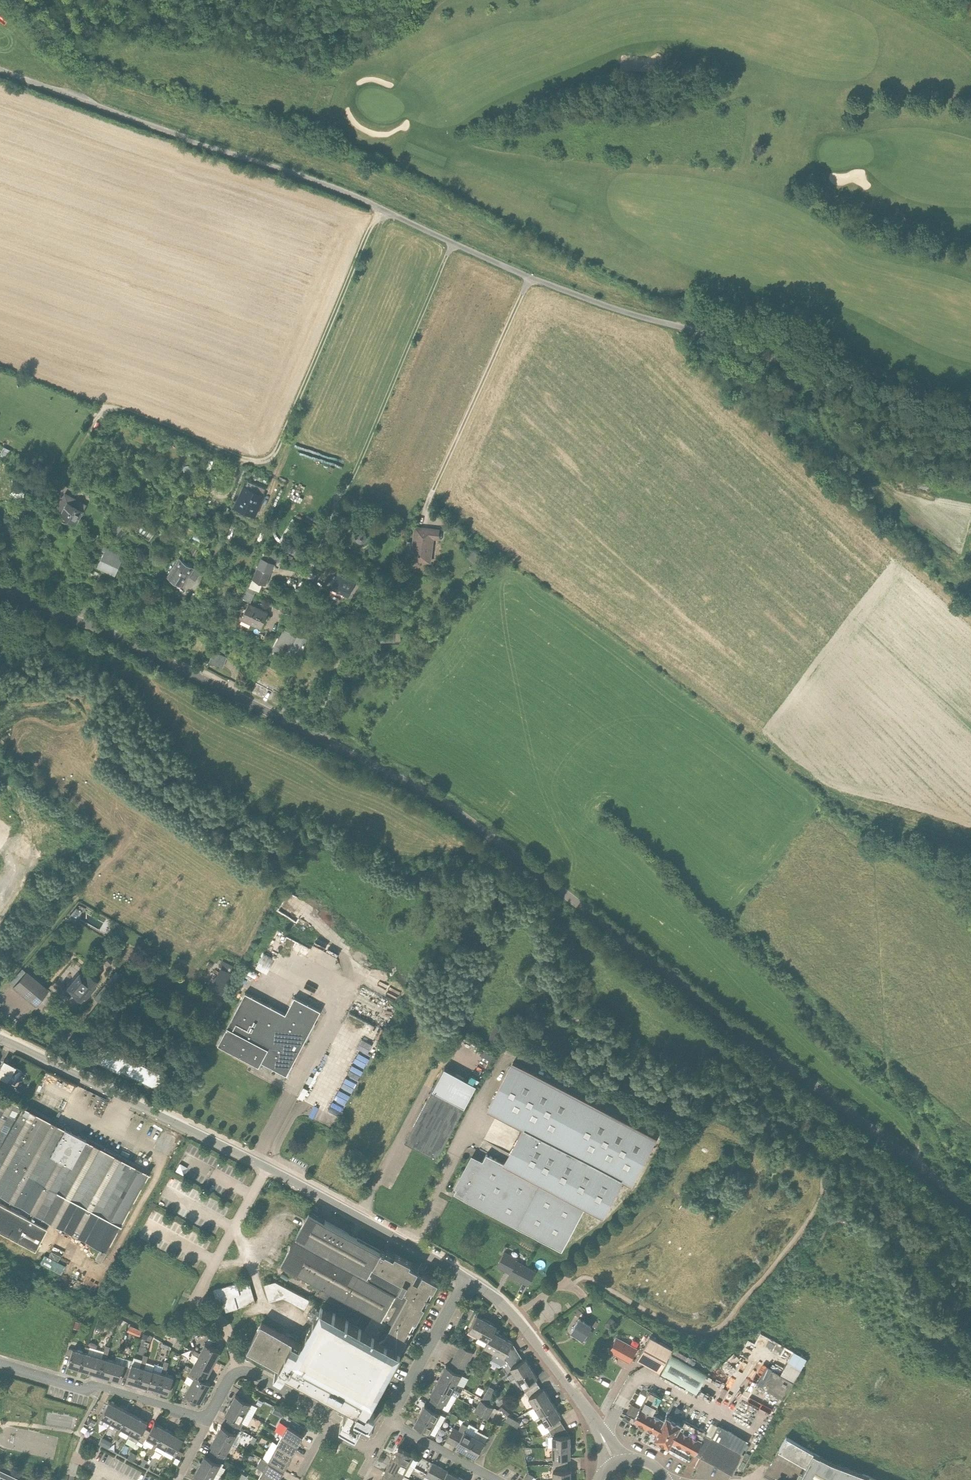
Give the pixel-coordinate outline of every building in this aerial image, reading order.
[(268,470),(250,462),(246,470),(265,478),(268,470)] [(265,478),(246,470),(238,488),(257,496),(265,478)] [(90,494),(70,483),(62,498),(65,500),(65,501),(80,510),(90,494)] [(421,506),(418,512),(416,521),(410,521),(409,531),(421,534),(420,540),(432,541),(435,517),(440,518),(441,509),(421,506)] [(364,511),(360,513),(359,516),(360,520),(359,521),(363,522),(364,521),(367,520),(369,517),(368,513),(364,511)] [(118,528),(128,515),(123,512),(113,525),(118,528)] [(477,528),(471,537),(479,543),(485,535),(477,528)] [(127,546),(103,534),(100,541),(107,544),(100,558),(118,566),(127,546)] [(278,543),(267,539),(261,554),(271,558),(278,543)] [(184,544),(172,561),(186,570),(194,558),(201,563),(206,556),(198,550),(196,552),(184,544)] [(271,558),(261,554),(256,564),(267,568),(271,558)] [(354,566),(339,559),(332,574),(343,579),(344,576),(348,578),(354,566)] [(0,570),(0,581),(7,583),(11,574),(0,570)] [(257,577),(251,574),(245,587),(252,590),(257,577)] [(268,601),(250,593),(244,608),(262,615),(268,601)] [(95,604),(84,600),(81,610),(91,614),(95,604)] [(395,617),(381,617),(381,627),(395,627),(395,617)] [(308,628),(284,620),(274,640),(279,642),(282,638),(290,644),(291,642),(301,645),(308,628)] [(226,656),(213,650),(209,660),(222,666),(226,656)] [(265,686),(254,680),(250,689),(261,695),(265,686)] [(280,952),(289,935),(280,930),(271,947),(280,952)] [(338,969),(343,958),(314,945),(309,956),(321,961),(338,969)] [(264,953),(256,968),(267,973),(275,958),(264,953)] [(103,962),(107,966),(112,961),(108,957),(103,962)] [(26,971),(13,986),(35,1005),(48,990),(26,971)] [(78,971),(60,993),(67,999),(72,993),(80,1000),(81,998),(84,1000),(96,985),(93,983),(97,979),(88,972),(85,976),(78,971)] [(174,980),(159,973),(154,985),(169,992),(174,980)] [(373,989),(396,1000),(402,989),(379,978),(373,989)] [(285,1013),(245,992),(218,1044),(256,1064),(261,1062),(261,1061),(287,1074),(320,1010),(294,996),(285,1013)] [(205,1009),(213,1014),(218,1005),(210,1001),(205,1009)] [(498,1024),(491,1037),(496,1040),(504,1027),(498,1024)] [(364,1039),(360,1048),(369,1052),(373,1043),(364,1039)] [(171,1080),(98,1045),(89,1063),(90,1063),(92,1059),(118,1072),(118,1073),(120,1071),(164,1092),(162,1095),(163,1096),(171,1080)] [(361,1052),(356,1061),(367,1067),(372,1058),(361,1052)] [(21,1071),(3,1061),(0,1067),(0,1076),(14,1084),(21,1071)] [(454,1194),(562,1251),(585,1206),(602,1215),(622,1178),(630,1183),(655,1137),(513,1062),(489,1108),(524,1127),(505,1163),(486,1154),(482,1163),(473,1158),(454,1194)] [(350,1075),(360,1080),(365,1070),(355,1065),(350,1075)] [(464,1106),(465,1107),(476,1084),(444,1067),(405,1143),(436,1159),(464,1106)] [(345,1087),(356,1090),(358,1081),(347,1078),(345,1087)] [(106,1251),(149,1173),(86,1139),(64,1127),(1,1094),(0,1095),(0,1197),(42,1218),(39,1224),(0,1203),(0,1231),(35,1250),(47,1228),(49,1222),(101,1250),(96,1259),(100,1262),(106,1251)] [(336,1101),(330,1109),(340,1116),(346,1107),(336,1101)] [(309,1212),(307,1215),(301,1227),(281,1263),(320,1284),(315,1293),(332,1302),(334,1298),(362,1313),(356,1324),(383,1338),(407,1293),(399,1286),(396,1291),(367,1275),(380,1251),(309,1212)] [(385,1253),(380,1251),(367,1275),(396,1291),(399,1286),(407,1293),(383,1338),(400,1347),(402,1344),(403,1344),(412,1329),(413,1329),(414,1328),(413,1328),(429,1297),(430,1298),(431,1297),(430,1296),(438,1280),(423,1272),(422,1274),(417,1271),(420,1266),(387,1249),(385,1253)] [(51,1251),(49,1256),(58,1261),(61,1256),(51,1251)] [(503,1251),(501,1256),(497,1265),(511,1272),(509,1275),(529,1284),(536,1270),(516,1261),(517,1258),(503,1251)] [(237,1283),(239,1288),(250,1285),(248,1279),(237,1283)] [(264,1284),(266,1291),(273,1288),(277,1287),(276,1281),(264,1284)] [(276,1300),(283,1298),(283,1285),(276,1281),(277,1287),(273,1288),(276,1300)] [(234,1295),(240,1293),(239,1288),(237,1283),(231,1284),(234,1295)] [(231,1284),(225,1286),(228,1297),(234,1295),(231,1284)] [(240,1293),(246,1292),(252,1290),(250,1285),(239,1288),(240,1293)] [(294,1291),(283,1285),(283,1298),(283,1297),(289,1301),(294,1291)] [(223,1298),(228,1297),(225,1286),(219,1288),(223,1298)] [(223,1299),(223,1298),(219,1288),(214,1290),(217,1301),(223,1299)] [(269,1302),(276,1300),(273,1288),(266,1291),(269,1302)] [(249,1304),(255,1302),(252,1290),(246,1292),(249,1304)] [(289,1301),(294,1303),(299,1293),(294,1291),(289,1301)] [(244,1306),(249,1304),(246,1292),(240,1293),(244,1306)] [(234,1295),(236,1301),(238,1308),(244,1306),(240,1293),(234,1295)] [(304,1296),(299,1293),(294,1303),(299,1306),(304,1296)] [(236,1301),(234,1295),(228,1297),(223,1298),(223,1299),(224,1305),(236,1301)] [(304,1309),(310,1299),(304,1296),(299,1306),(304,1309)] [(224,1305),(226,1311),(238,1308),(236,1301),(224,1305)] [(383,1338),(356,1324),(321,1305),(301,1343),(261,1322),(247,1348),(279,1365),(274,1375),(282,1379),(287,1370),(343,1400),(337,1412),(344,1416),(340,1423),(356,1432),(358,1428),(367,1433),(380,1409),(371,1404),(402,1348),(400,1347),(383,1338)] [(468,1308),(464,1315),(470,1318),(474,1311),(468,1308)] [(110,1312),(104,1309),(101,1313),(105,1315),(104,1316),(107,1318),(110,1312)] [(477,1315),(469,1330),(479,1336),(487,1320),(477,1315)] [(610,1330),(616,1320),(611,1316),(604,1326),(610,1330)] [(572,1331),(583,1338),(591,1326),(580,1319),(572,1331)] [(80,1330),(82,1322),(75,1320),(74,1328),(80,1330)] [(479,1336),(487,1341),(488,1341),(493,1331),(494,1331),(497,1325),(487,1320),(479,1336)] [(129,1325),(127,1331),(134,1335),(139,1337),(142,1330),(137,1328),(129,1325)] [(495,1352),(503,1336),(494,1331),(493,1331),(488,1341),(487,1341),(485,1346),(495,1352)] [(507,1362),(508,1362),(520,1355),(512,1342),(513,1341),(503,1336),(495,1352),(496,1352),(493,1358),(504,1364),(507,1362)] [(205,1343),(200,1352),(215,1360),(220,1351),(210,1345),(213,1339),(209,1337),(206,1343),(205,1343)] [(650,1337),(637,1359),(660,1372),(672,1348),(650,1337)] [(609,1351),(618,1355),(629,1362),(637,1348),(617,1338),(609,1351)] [(85,1345),(83,1352),(79,1368),(89,1371),(96,1348),(89,1346),(85,1345)] [(89,1371),(100,1374),(108,1346),(105,1345),(104,1350),(96,1348),(89,1371)] [(461,1345),(457,1351),(471,1358),(474,1353),(461,1345)] [(100,1374),(110,1377),(115,1361),(106,1358),(110,1346),(108,1346),(100,1374)] [(68,1365),(79,1368),(83,1352),(72,1348),(72,1349),(69,1348),(67,1354),(71,1355),(68,1365)] [(200,1352),(195,1349),(193,1353),(198,1356),(194,1362),(210,1370),(215,1361),(200,1352)] [(457,1351),(454,1356),(455,1356),(468,1363),(471,1358),(457,1351)] [(127,1380),(138,1383),(146,1355),(144,1354),(140,1366),(132,1363),(133,1360),(130,1359),(125,1376),(128,1377),(127,1380)] [(696,1393),(707,1374),(672,1354),(661,1373),(696,1393)] [(138,1383),(148,1386),(153,1370),(145,1367),(148,1356),(146,1355),(138,1383)] [(520,1355),(508,1362),(517,1377),(531,1368),(526,1358),(523,1360),(520,1355)] [(122,1375),(125,1376),(130,1359),(116,1356),(115,1361),(110,1377),(121,1380),(122,1375)] [(455,1356),(452,1361),(465,1369),(468,1363),(455,1356)] [(148,1386),(159,1390),(167,1361),(165,1360),(163,1366),(155,1364),(153,1370),(148,1386)] [(169,1362),(167,1361),(159,1390),(169,1393),(174,1376),(165,1373),(169,1362)] [(446,1365),(441,1374),(457,1383),(465,1369),(452,1361),(449,1367),(446,1365)] [(184,1369),(205,1379),(210,1370),(195,1362),(192,1367),(186,1364),(184,1369)] [(727,1363),(717,1380),(727,1386),(737,1368),(727,1363)] [(782,1398),(792,1381),(772,1370),(772,1369),(767,1366),(757,1383),(762,1386),(782,1398)] [(517,1377),(526,1391),(538,1384),(535,1379),(537,1377),(531,1368),(517,1377)] [(211,1382),(190,1372),(187,1375),(193,1378),(190,1384),(205,1393),(211,1382)] [(441,1375),(436,1384),(452,1393),(458,1396),(463,1387),(457,1384),(457,1383),(441,1375)] [(205,1393),(190,1384),(185,1393),(186,1394),(183,1399),(186,1401),(189,1396),(200,1402),(205,1393)] [(443,1408),(452,1393),(436,1384),(430,1395),(433,1396),(430,1401),(443,1408)] [(526,1391),(535,1406),(549,1397),(544,1388),(541,1389),(538,1384),(526,1391)] [(489,1402),(496,1389),(489,1386),(482,1399),(489,1402)] [(744,1453),(706,1433),(683,1420),(681,1424),(666,1416),(664,1420),(650,1412),(659,1395),(650,1390),(640,1407),(633,1420),(638,1423),(643,1425),(648,1428),(652,1431),(652,1430),(657,1433),(654,1438),(659,1440),(664,1443),(665,1443),(669,1445),(672,1441),(676,1444),(681,1446),(686,1449),(690,1451),(695,1454),(696,1452),(701,1454),(700,1456),(733,1474),(744,1453)] [(231,1404),(246,1412),(254,1398),(241,1391),(238,1396),(236,1394),(231,1404)] [(534,1419),(540,1415),(555,1406),(549,1397),(535,1406),(528,1410),(534,1419)] [(119,1407),(109,1401),(98,1422),(102,1424),(105,1418),(111,1422),(119,1407)] [(425,1405),(419,1414),(435,1423),(441,1426),(446,1416),(440,1413),(443,1408),(430,1401),(427,1406),(425,1405)] [(479,1404),(491,1411),(494,1407),(482,1401),(479,1404)] [(229,1416),(227,1421),(240,1429),(243,1423),(247,1425),(252,1416),(246,1413),(246,1412),(231,1404),(225,1414),(229,1416)] [(491,1411),(479,1404),(478,1407),(476,1411),(488,1418),(491,1411)] [(540,1415),(549,1430),(562,1422),(559,1417),(561,1416),(555,1406),(540,1415)] [(112,1433),(114,1433),(112,1436),(114,1438),(129,1412),(119,1407),(111,1422),(108,1428),(112,1430),(112,1433)] [(129,1412),(114,1438),(116,1439),(122,1428),(130,1432),(138,1417),(129,1412)] [(414,1424),(429,1433),(435,1423),(419,1414),(414,1424)] [(505,1421),(517,1428),(521,1422),(508,1415),(505,1421)] [(94,1426),(96,1421),(89,1417),(87,1422),(94,1426)] [(130,1432),(127,1437),(137,1442),(138,1440),(141,1441),(147,1429),(145,1428),(148,1422),(138,1417),(130,1432)] [(287,1426),(282,1435),(298,1443),(303,1434),(302,1433),(305,1426),(288,1417),(284,1424),(287,1426)] [(221,1425),(216,1435),(232,1444),(232,1443),(237,1446),(242,1437),(237,1434),(240,1429),(227,1421),(224,1427),(221,1425)] [(148,1452),(150,1454),(164,1428),(155,1422),(150,1430),(147,1429),(141,1441),(143,1443),(147,1437),(154,1442),(148,1452)] [(459,1430),(452,1443),(466,1451),(475,1436),(466,1430),(468,1425),(463,1422),(459,1430)] [(553,1435),(553,1447),(570,1446),(570,1435),(562,1422),(549,1430),(553,1435)] [(459,1430),(453,1427),(446,1440),(452,1443),(459,1430)] [(173,1433),(164,1428),(150,1454),(152,1455),(158,1444),(166,1448),(173,1433)] [(174,1433),(166,1448),(176,1453),(181,1456),(184,1452),(178,1449),(184,1438),(174,1433)] [(213,1446),(211,1451),(224,1458),(232,1444),(216,1435),(211,1445),(213,1446)] [(298,1443),(282,1435),(278,1443),(294,1452),(298,1443)] [(475,1436),(466,1451),(476,1456),(484,1441),(475,1436)] [(778,1450),(806,1466),(798,1479),(869,1479),(871,1476),(832,1462),(786,1436),(778,1450)] [(109,1448),(109,1447),(112,1442),(103,1437),(99,1443),(109,1448)] [(273,1452),(289,1461),(294,1452),(278,1443),(273,1452)] [(414,1455),(399,1446),(393,1456),(409,1464),(414,1455)] [(553,1447),(553,1464),(568,1464),(568,1458),(571,1458),(570,1446),(553,1447)] [(137,1454),(131,1451),(127,1458),(133,1461),(137,1454)] [(205,1455),(200,1465),(220,1476),(221,1476),(226,1468),(222,1466),(224,1463),(222,1462),(224,1458),(211,1451),(208,1456),(205,1455)] [(284,1470),(289,1461),(273,1452),(268,1462),(284,1470)] [(409,1464),(393,1456),(388,1466),(403,1474),(409,1464)] [(268,1462),(263,1470),(279,1479),(284,1470),(268,1462)] [(425,1475),(430,1478),(437,1465),(433,1462),(425,1475)] [(553,1479),(571,1479),(571,1470),(568,1470),(568,1464),(553,1464),(553,1479)] [(220,1476),(200,1465),(194,1475),(197,1476),(195,1479),(218,1479),(220,1476)] [(442,1468),(437,1465),(430,1478),(434,1479),(436,1479),(442,1468)] [(403,1474),(388,1466),(383,1476),(380,1479),(400,1479),(403,1474)] [(436,1479),(455,1479),(457,1476),(442,1468),(436,1479)] [(263,1470),(258,1479),(259,1479),(278,1479),(279,1479),(263,1470)] [(0,1471),(0,1476),(7,1479),(20,1479),(0,1471)]
